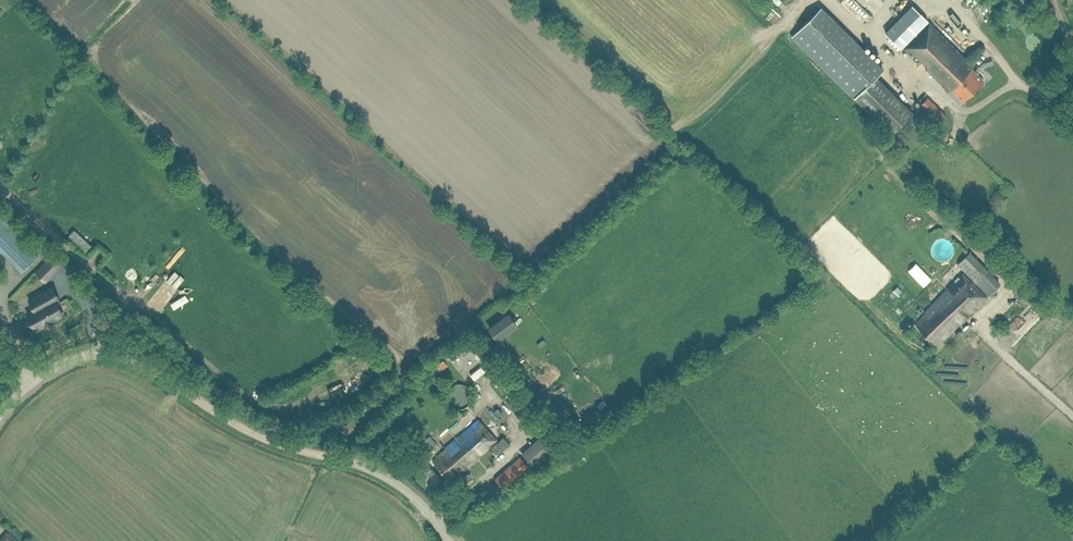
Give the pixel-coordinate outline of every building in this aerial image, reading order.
[(912,5),(885,32),(901,48),(928,21),(912,5)] [(912,112),(877,76),(884,69),(821,7),(792,36),(890,134),(912,112)] [(962,100),(983,79),(971,67),(974,66),(930,22),(904,47),(920,63),(922,61),(928,66),(925,68),(948,90),(950,88),(962,100)] [(938,123),(946,115),(927,96),(919,104),(938,123)] [(22,272),(38,255),(36,254),(24,242),(0,218),(0,250),(22,272)] [(69,234),(86,250),(91,245),(73,229),(69,234)] [(158,249),(153,251),(157,262),(163,260),(158,249)] [(957,263),(988,295),(1001,282),(970,251),(957,263)] [(958,276),(947,288),(970,312),(986,296),(962,271),(958,276)] [(51,286),(29,298),(35,308),(27,312),(37,330),(45,326),(46,328),(55,323),(52,320),(63,314),(55,301),(58,299),(51,286)] [(915,323),(923,332),(936,345),(970,312),(947,288),(924,311),(926,313),(915,323)] [(497,341),(519,326),(509,312),(487,326),(497,341)] [(958,350),(967,360),(981,347),(972,338),(958,350)] [(526,355),(534,352),(532,345),(524,348),(526,355)] [(448,354),(438,360),(442,366),(452,360),(448,354)] [(488,369),(478,376),(482,383),(493,376),(488,369)] [(458,383),(454,384),(451,386),(448,389),(447,393),(447,397),(448,401),(451,405),(455,407),(459,408),(463,407),(467,405),(469,402),(471,399),(472,395),(471,391),(469,387),(466,385),(462,383),(458,383)] [(459,411),(448,424),(455,430),(466,417),(459,411)] [(449,479),(463,467),(496,439),(477,418),(444,447),(446,449),(433,460),(449,479)] [(521,452),(536,469),(557,450),(543,433),(521,452)] [(503,437),(492,447),(498,454),(509,444),(503,437)] [(504,488),(529,465),(520,456),(495,478),(504,488)] [(7,532),(0,539),(0,540),(16,540),(7,532)]
